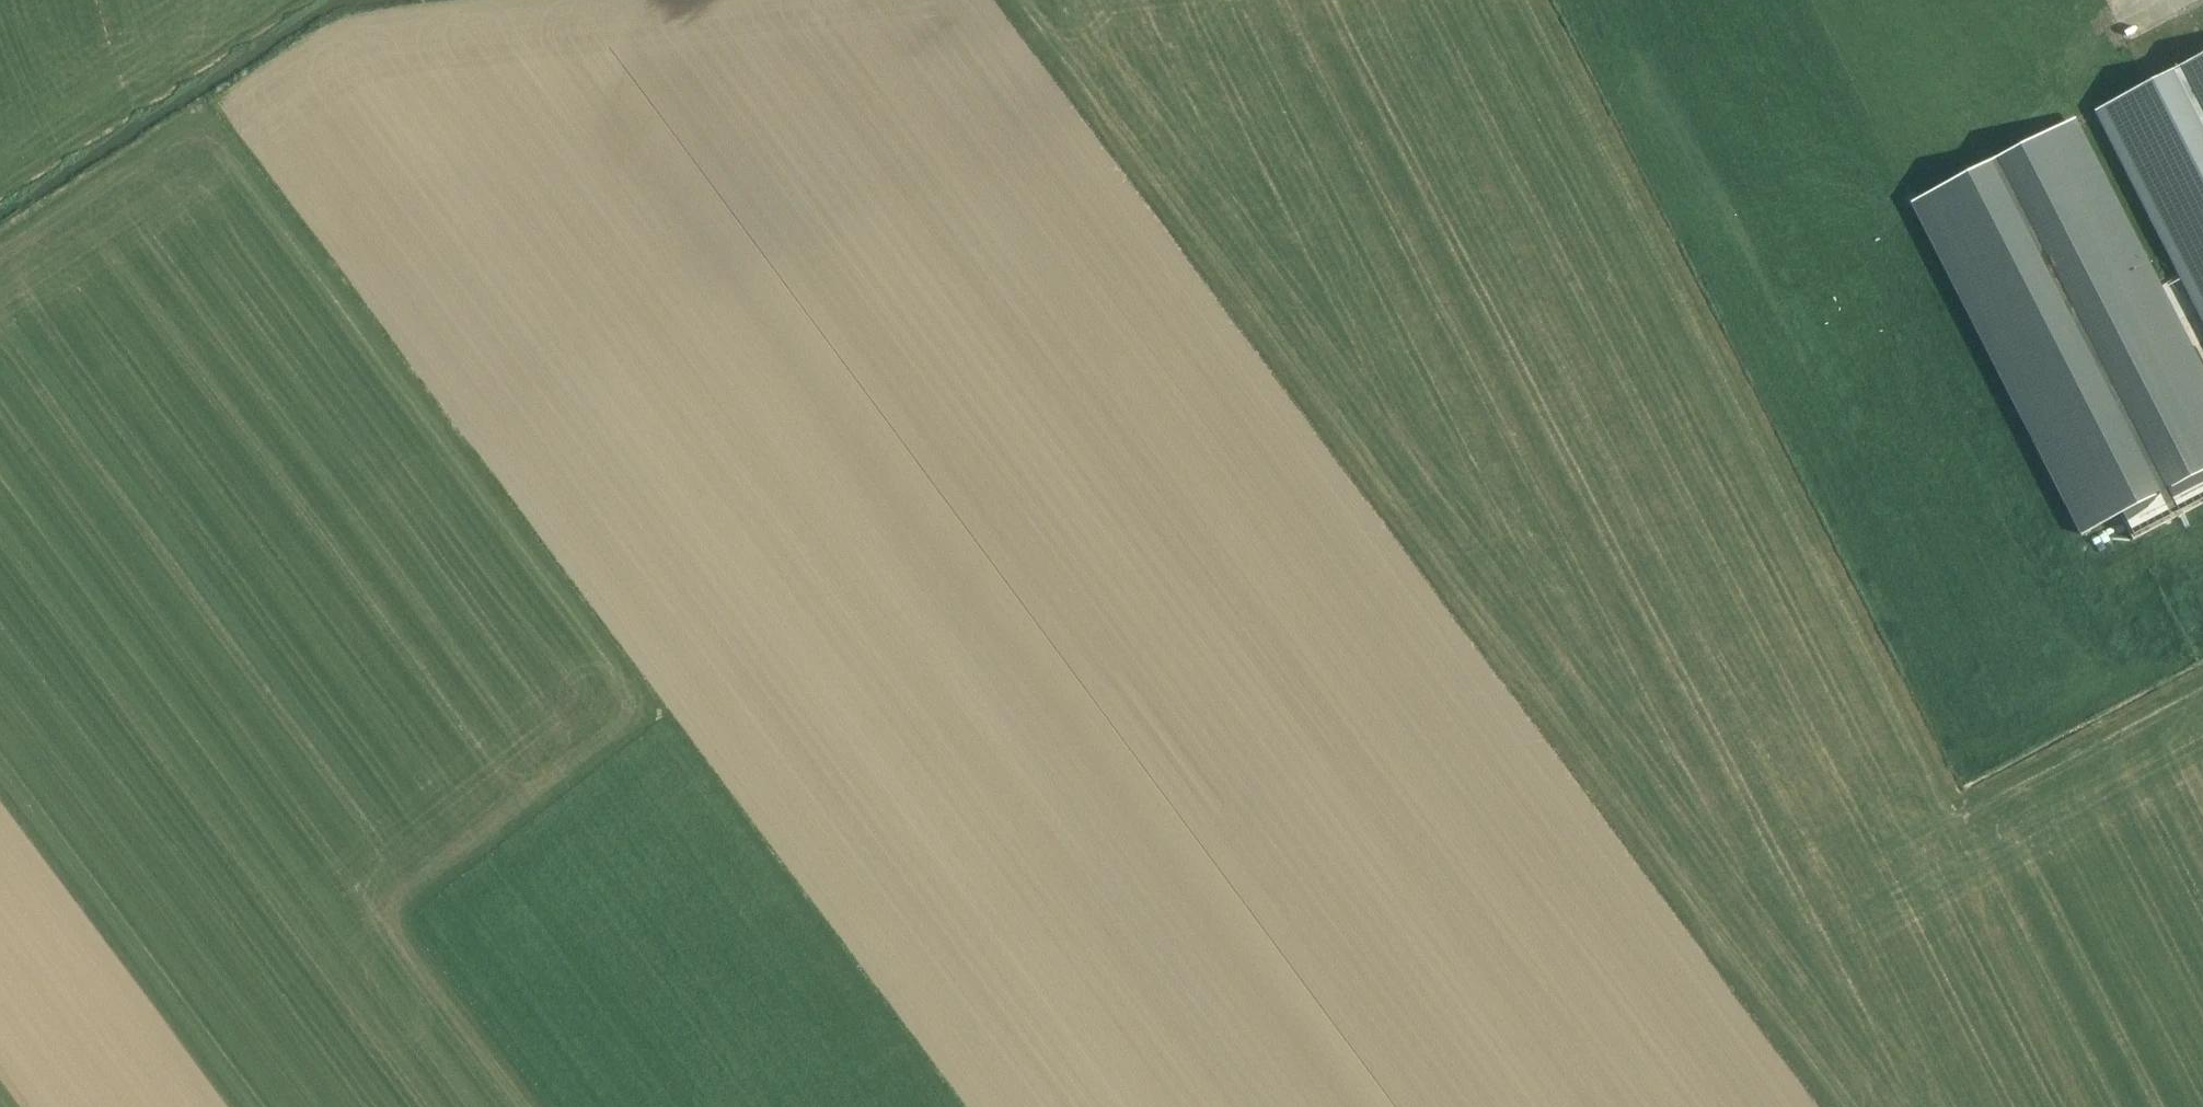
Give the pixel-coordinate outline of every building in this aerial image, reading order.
[(2094,111),(2202,324),(2202,56),(2094,111)] [(2120,515),(2133,540),(2202,504),(2202,371),(2077,125),(1914,209),(2082,535),(2120,515)]
